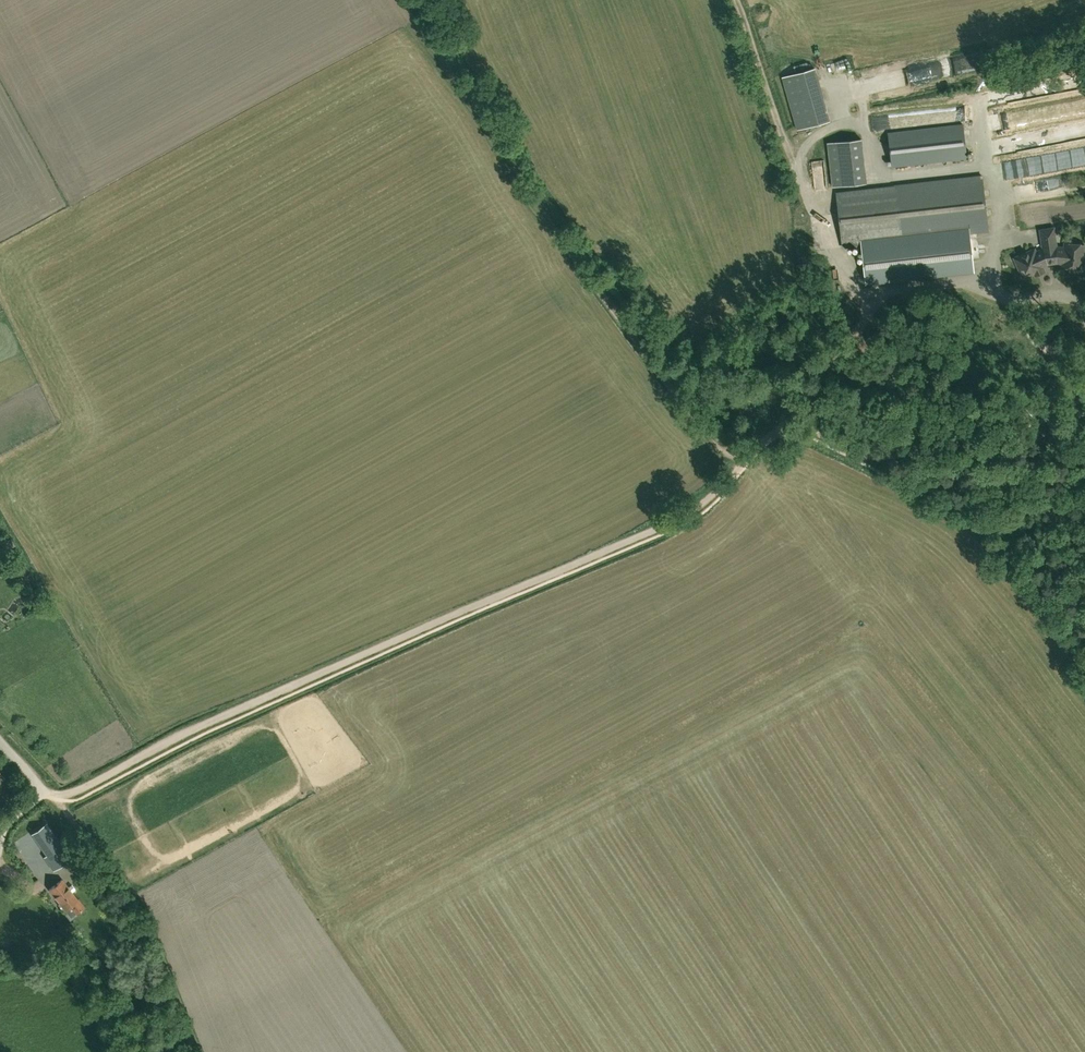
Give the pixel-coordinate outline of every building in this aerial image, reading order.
[(931,79),(944,78),(943,64),(930,65),(931,79)] [(830,120),(816,67),(784,75),(798,129),(830,120)] [(939,106),(940,112),(933,113),(935,121),(965,116),(963,102),(939,106)] [(892,165),(967,157),(964,124),(889,131),(892,165)] [(867,183),(862,138),(827,142),(832,187),(867,183)] [(982,176),(894,185),(837,191),(839,212),(842,245),(861,243),(864,270),(893,267),(894,279),(942,274),(941,264),(909,267),(909,265),(971,259),(969,232),(988,230),(982,176)] [(1045,248),(1048,264),(1056,262),(1063,263),(1062,266),(1072,267),(1072,269),(1082,270),(1082,264),(1080,264),(1081,255),(1083,255),(1084,244),(1065,242),(1064,248),(1056,247),(1053,228),(1041,230),(1043,249),(1045,248)] [(1042,266),(1048,264),(1045,248),(1043,249),(1036,252),(1034,249),(1014,258),(1023,278),(1035,273),(1036,275),(1044,272),(1042,266)] [(46,855),(43,857),(52,870),(70,858),(47,824),(32,834),(46,855)] [(68,886),(62,879),(49,889),(65,909),(70,905),(76,913),(84,906),(78,898),(77,898),(72,891),(75,888),(71,884),(68,886)]
